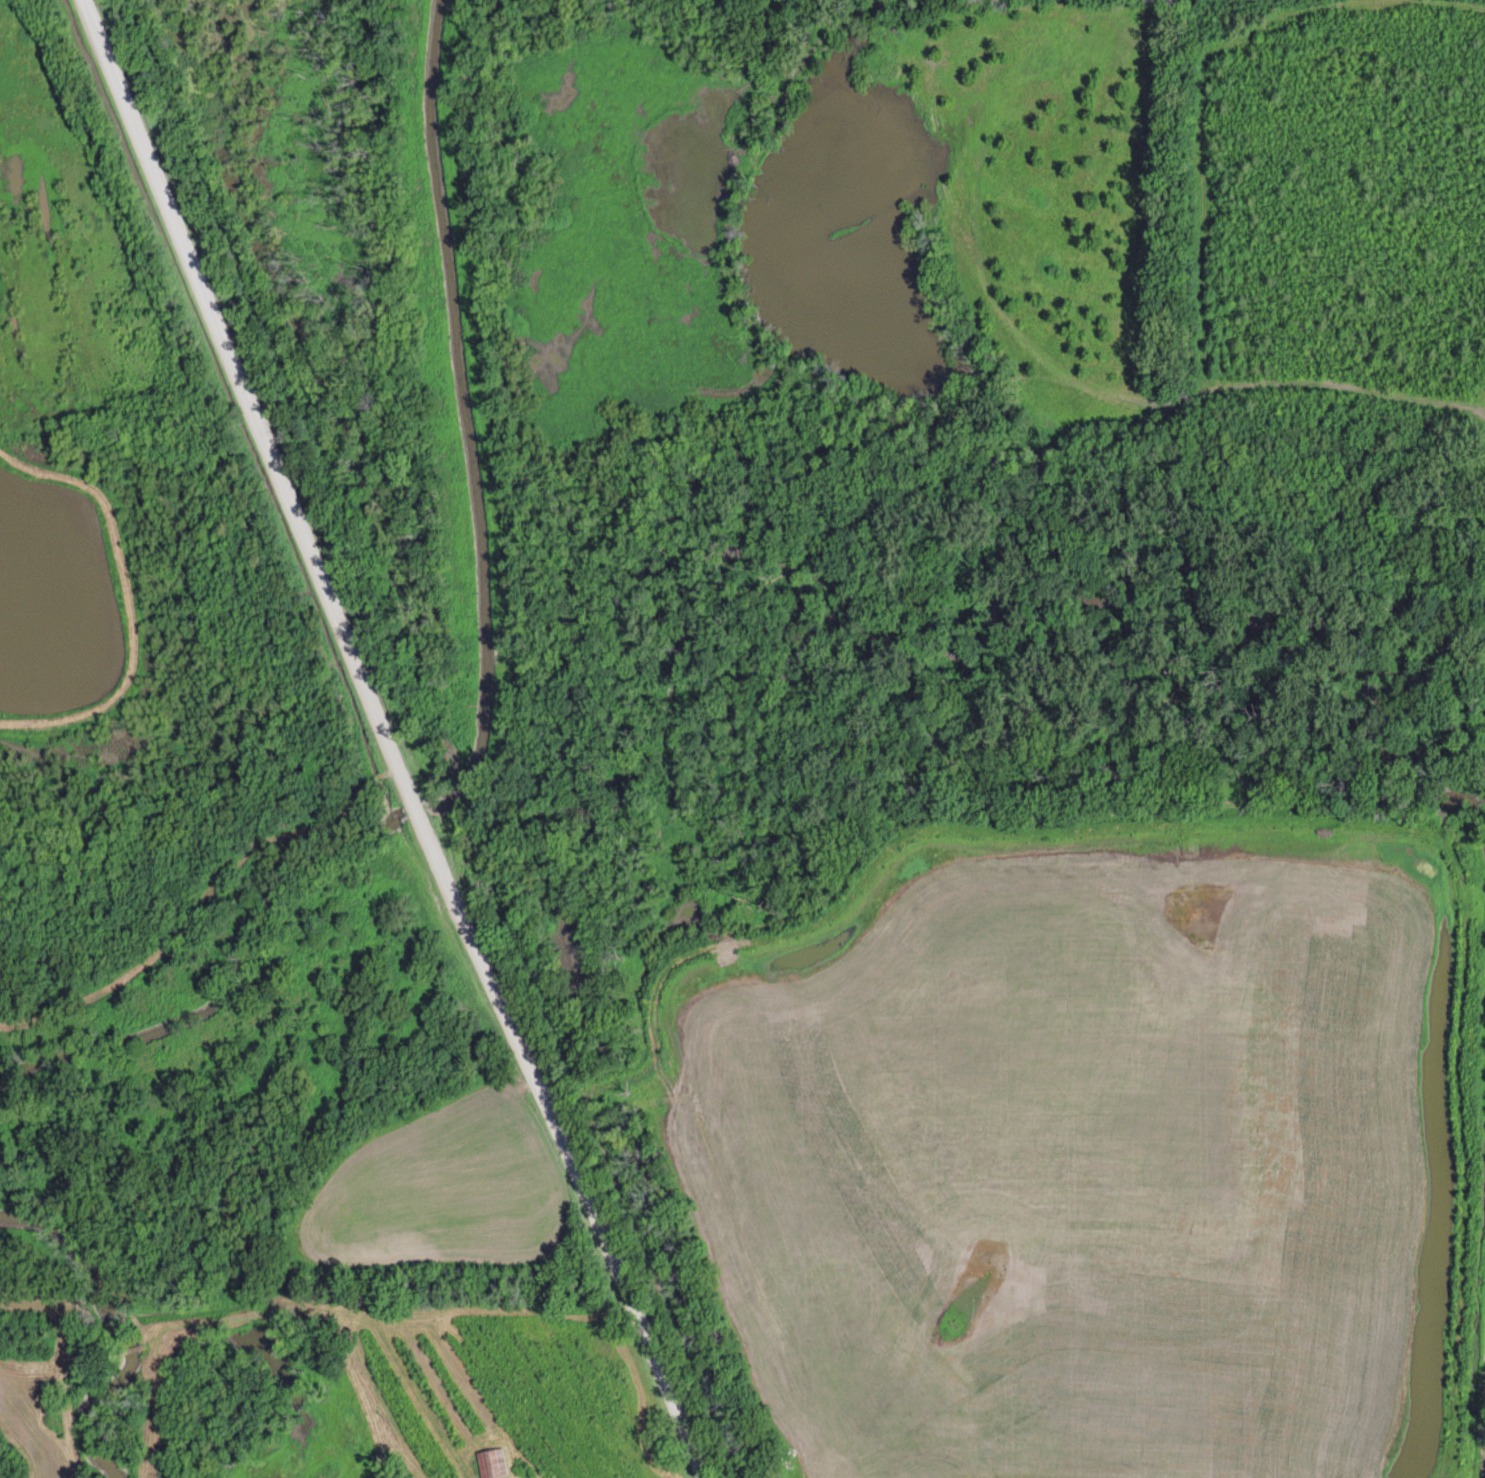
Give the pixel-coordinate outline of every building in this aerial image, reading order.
[(506,1477),(503,1448),(477,1451),(480,1477),(502,1477),(506,1477)]
